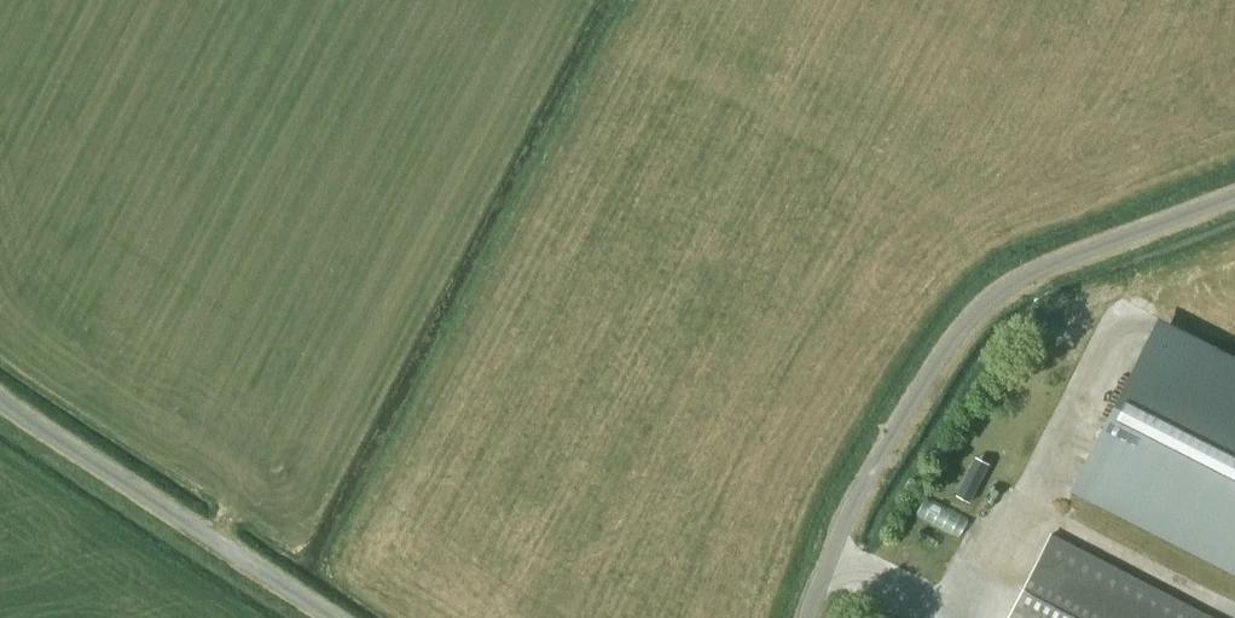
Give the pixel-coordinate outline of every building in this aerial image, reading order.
[(1234,584),(1234,379),(1230,388),(1149,346),(1070,498),(1234,584)] [(1208,615),(1051,533),(1007,617),(1214,617),(1208,615)]
